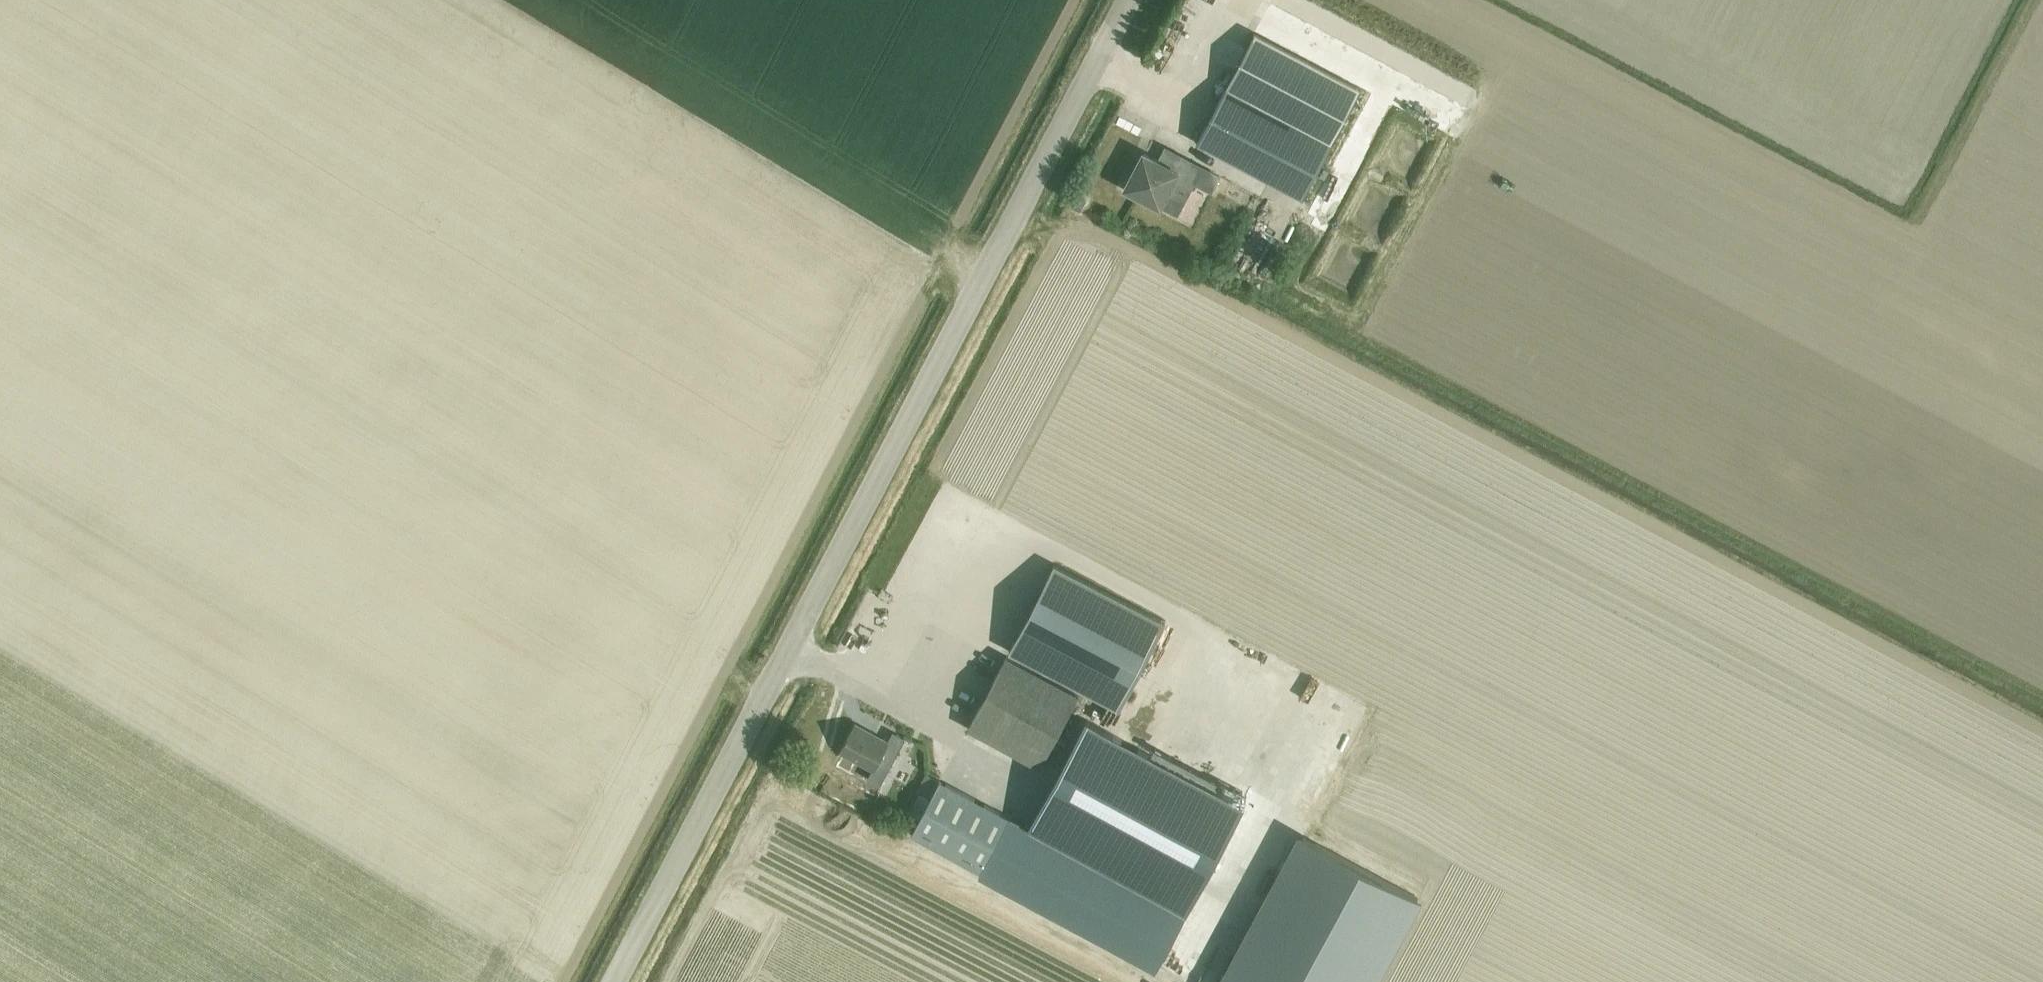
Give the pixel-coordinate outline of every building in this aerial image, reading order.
[(1254,32),(1206,125),(1197,141),(1304,197),(1332,144),(1361,89),(1254,32)] [(1179,170),(1144,152),(1125,187),(1161,206),(1179,170)] [(1202,168),(1194,184),(1211,193),(1213,190),(1219,177),(1202,168)] [(1010,650),(1120,708),(1165,622),(1054,564),(1010,650)] [(968,727),(969,727),(1040,766),(1078,695),(1007,656),(968,727)] [(920,818),(912,833),(1106,937),(1158,965),(1245,804),(1087,719),(1029,827),(941,780),(939,779),(927,772),(917,791),(931,798),(920,818)] [(855,724),(841,750),(875,768),(870,777),(882,783),(907,738),(900,734),(895,731),(889,742),(855,724)] [(1225,981),(1375,981),(1430,878),(1310,815),(1225,981)]
